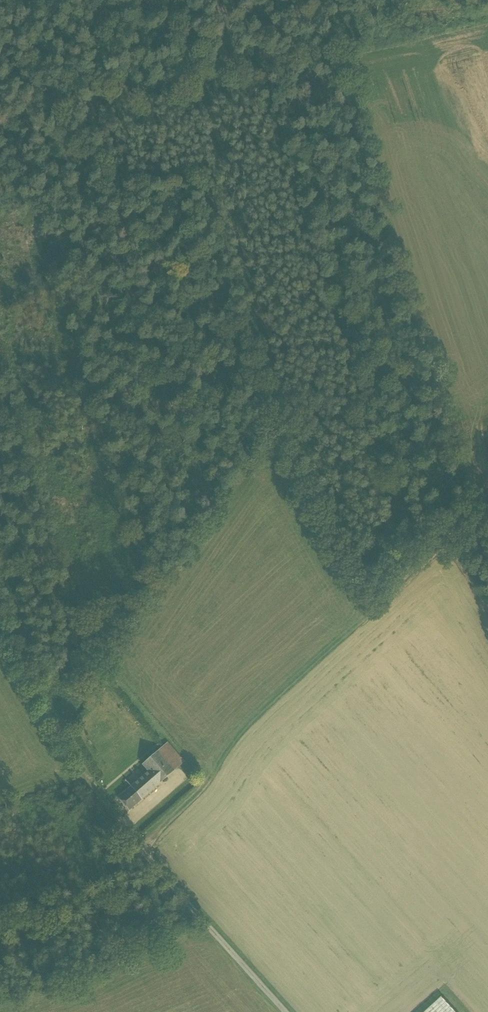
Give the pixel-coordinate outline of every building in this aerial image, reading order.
[(148,772),(159,785),(184,762),(167,743),(142,765),(148,772)] [(118,799),(128,811),(159,785),(148,772),(118,799)] [(425,1011),(454,1011),(441,997),(425,1011)]
